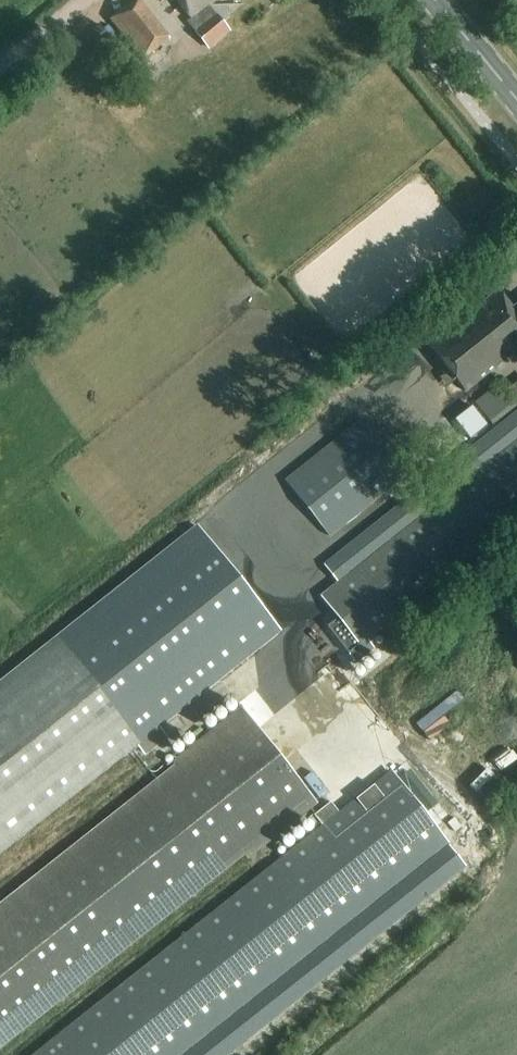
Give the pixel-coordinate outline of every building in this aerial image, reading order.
[(167,41),(135,0),(112,19),(143,59),(167,41)] [(207,6),(207,5),(214,0),(176,0),(191,19),(195,26),(192,28),(209,50),(229,34),(207,6)] [(110,37),(99,24),(83,38),(94,51),(110,37)] [(516,350),(516,304),(511,308),(497,291),(428,346),(464,392),(516,350)] [(516,405),(516,398),(502,380),(474,403),(492,425),(516,405)] [(365,420),(285,483),(328,537),(407,474),(365,420)] [(317,599),(335,623),(329,628),(357,664),(375,650),(366,638),(516,518),(516,440),(322,595),(317,599)] [(189,530),(0,680),(0,855),(138,746),(145,755),(167,737),(159,728),(275,634),(189,530)] [(244,854),(248,859),(317,804),(241,707),(172,762),(175,766),(0,904),(0,1047),(244,854)] [(446,844),(391,774),(338,816),(330,806),(315,818),(323,828),(35,1054),(178,1054),(446,844)] [(468,870),(451,847),(188,1054),(234,1054),(468,870)]
